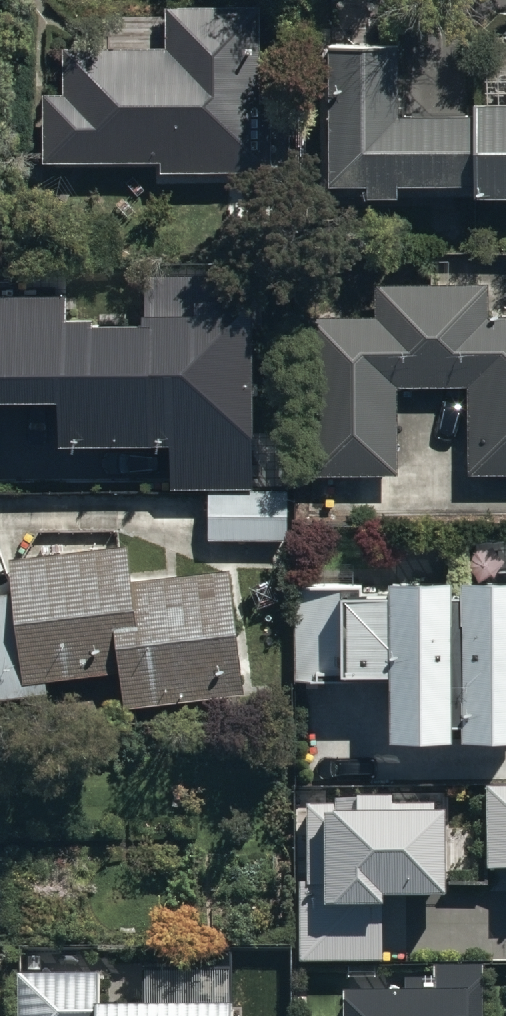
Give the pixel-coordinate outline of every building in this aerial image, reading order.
[(43,81),(43,153),(157,153),(157,168),(272,168),(272,92),(259,92),(259,0),(165,0),(165,36),(73,36),(73,81),(43,81)] [(326,22),(325,171),(360,171),(360,185),(398,185),(398,172),(467,172),(467,179),(505,179),(505,85),(472,85),(472,100),(399,99),(399,22),(326,22)] [(307,303),(307,466),(394,466),(394,381),(463,381),(463,465),(505,465),(505,306),(489,306),(489,280),(379,280),(379,303),(307,303)] [(70,381),(71,436),(172,435),(173,477),(247,476),(245,287),(145,289),(145,304),(65,305),(64,286),(0,287),(0,382),(70,381)] [(286,480),(206,482),(207,532),(287,531),(286,480)] [(116,668),(120,705),(244,690),(229,564),(129,576),(124,537),(5,551),(9,580),(0,581),(0,682),(116,668)] [(294,586),(295,685),(383,684),(384,733),(505,732),(505,572),(387,573),(387,585),(294,586)] [(487,786),(488,861),(505,861),(505,786),(487,786)] [(425,881),(425,808),(308,807),(308,882),(301,882),(301,949),(374,949),(374,881),(425,881)] [(478,962),(429,962),(429,974),(400,975),(400,989),(339,989),(339,1015),(478,1015),(478,962)] [(17,970),(17,1015),(233,1015),(233,994),(99,994),(99,970),(17,970)]
